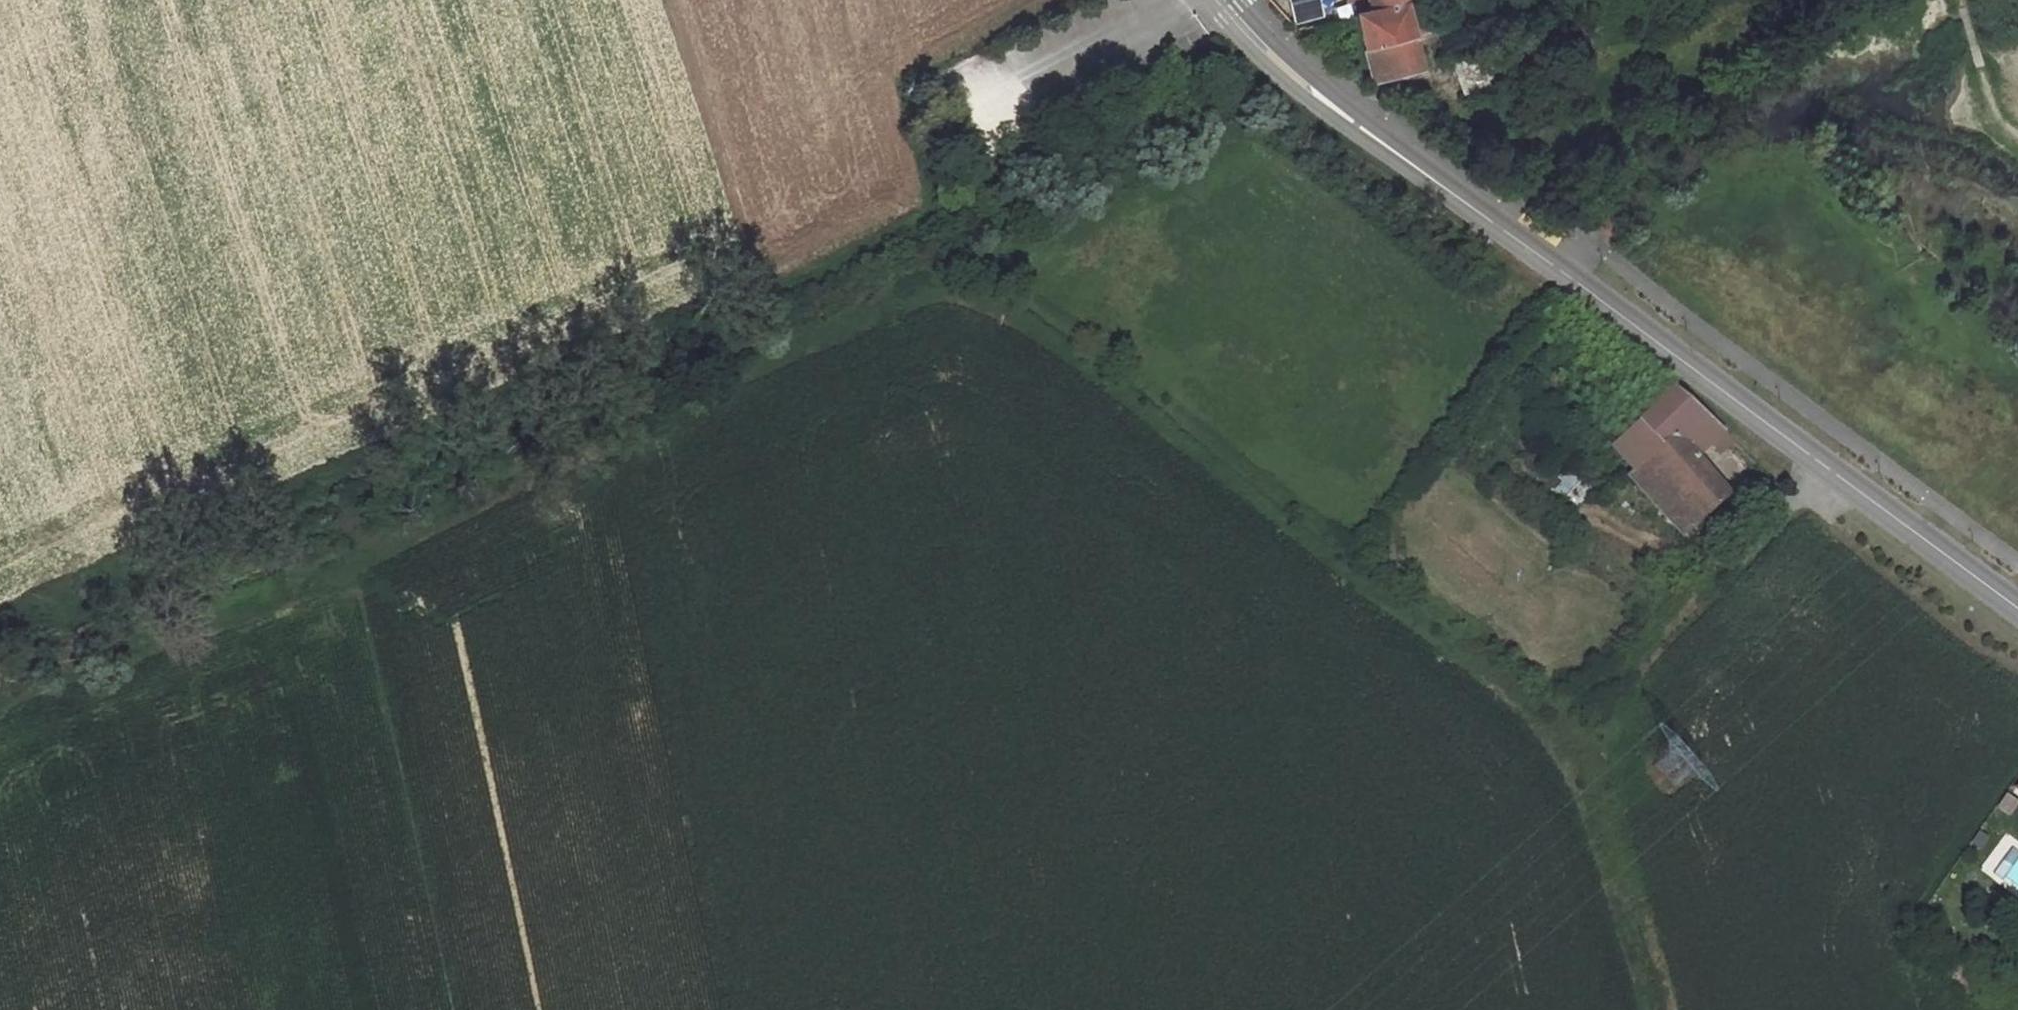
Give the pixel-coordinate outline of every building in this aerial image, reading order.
[(1297,19),(1327,8),(1324,0),(1290,0),(1297,19)] [(1412,0),(1397,0),(1375,5),(1360,8),(1377,76),(1426,64),(1412,0)] [(1498,83),(1489,48),(1458,56),(1466,91),(1498,83)] [(1610,214),(1599,220),(1608,235),(1618,229),(1610,214)] [(1696,462),(1720,439),(1670,396),(1610,449),(1628,474),(1623,480),(1681,538),(1725,488),(1696,462)] [(1567,471),(1554,492),(1581,507),(1593,487),(1567,471)] [(2017,884),(2017,856),(2013,852),(2000,871),(2017,884)]
